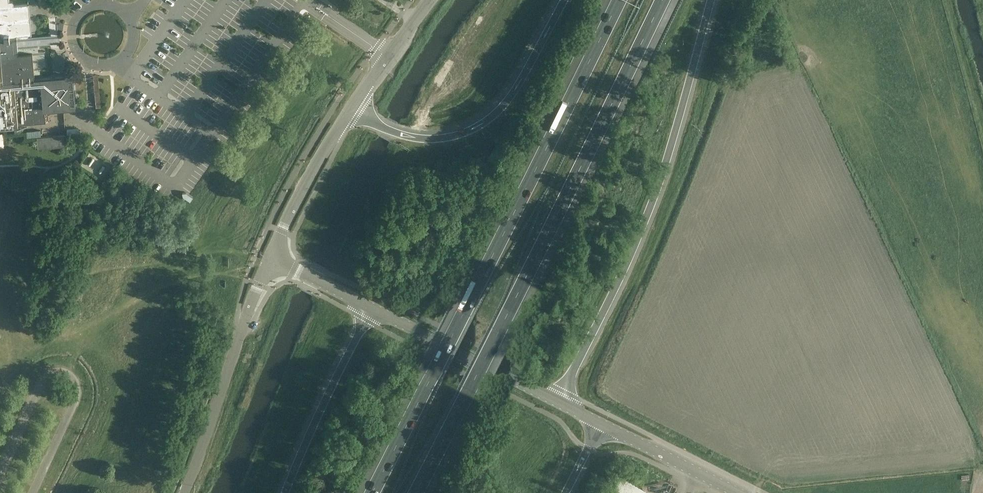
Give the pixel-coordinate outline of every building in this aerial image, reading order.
[(18,125),(18,124),(45,122),(44,109),(75,107),(72,75),(35,78),(34,74),(40,73),(40,67),(46,66),(45,51),(38,51),(37,37),(28,37),(28,36),(28,34),(28,33),(31,33),(29,3),(14,4),(14,2),(12,0),(9,0),(0,0),(0,127),(18,125)] [(591,50),(594,40),(588,38),(584,47),(591,50)] [(65,135),(37,137),(38,148),(67,146),(65,135)] [(83,156),(77,165),(81,168),(87,159),(83,156)] [(89,174),(95,177),(101,168),(95,164),(89,174)] [(612,492),(640,492),(643,487),(621,476),(612,492)]
